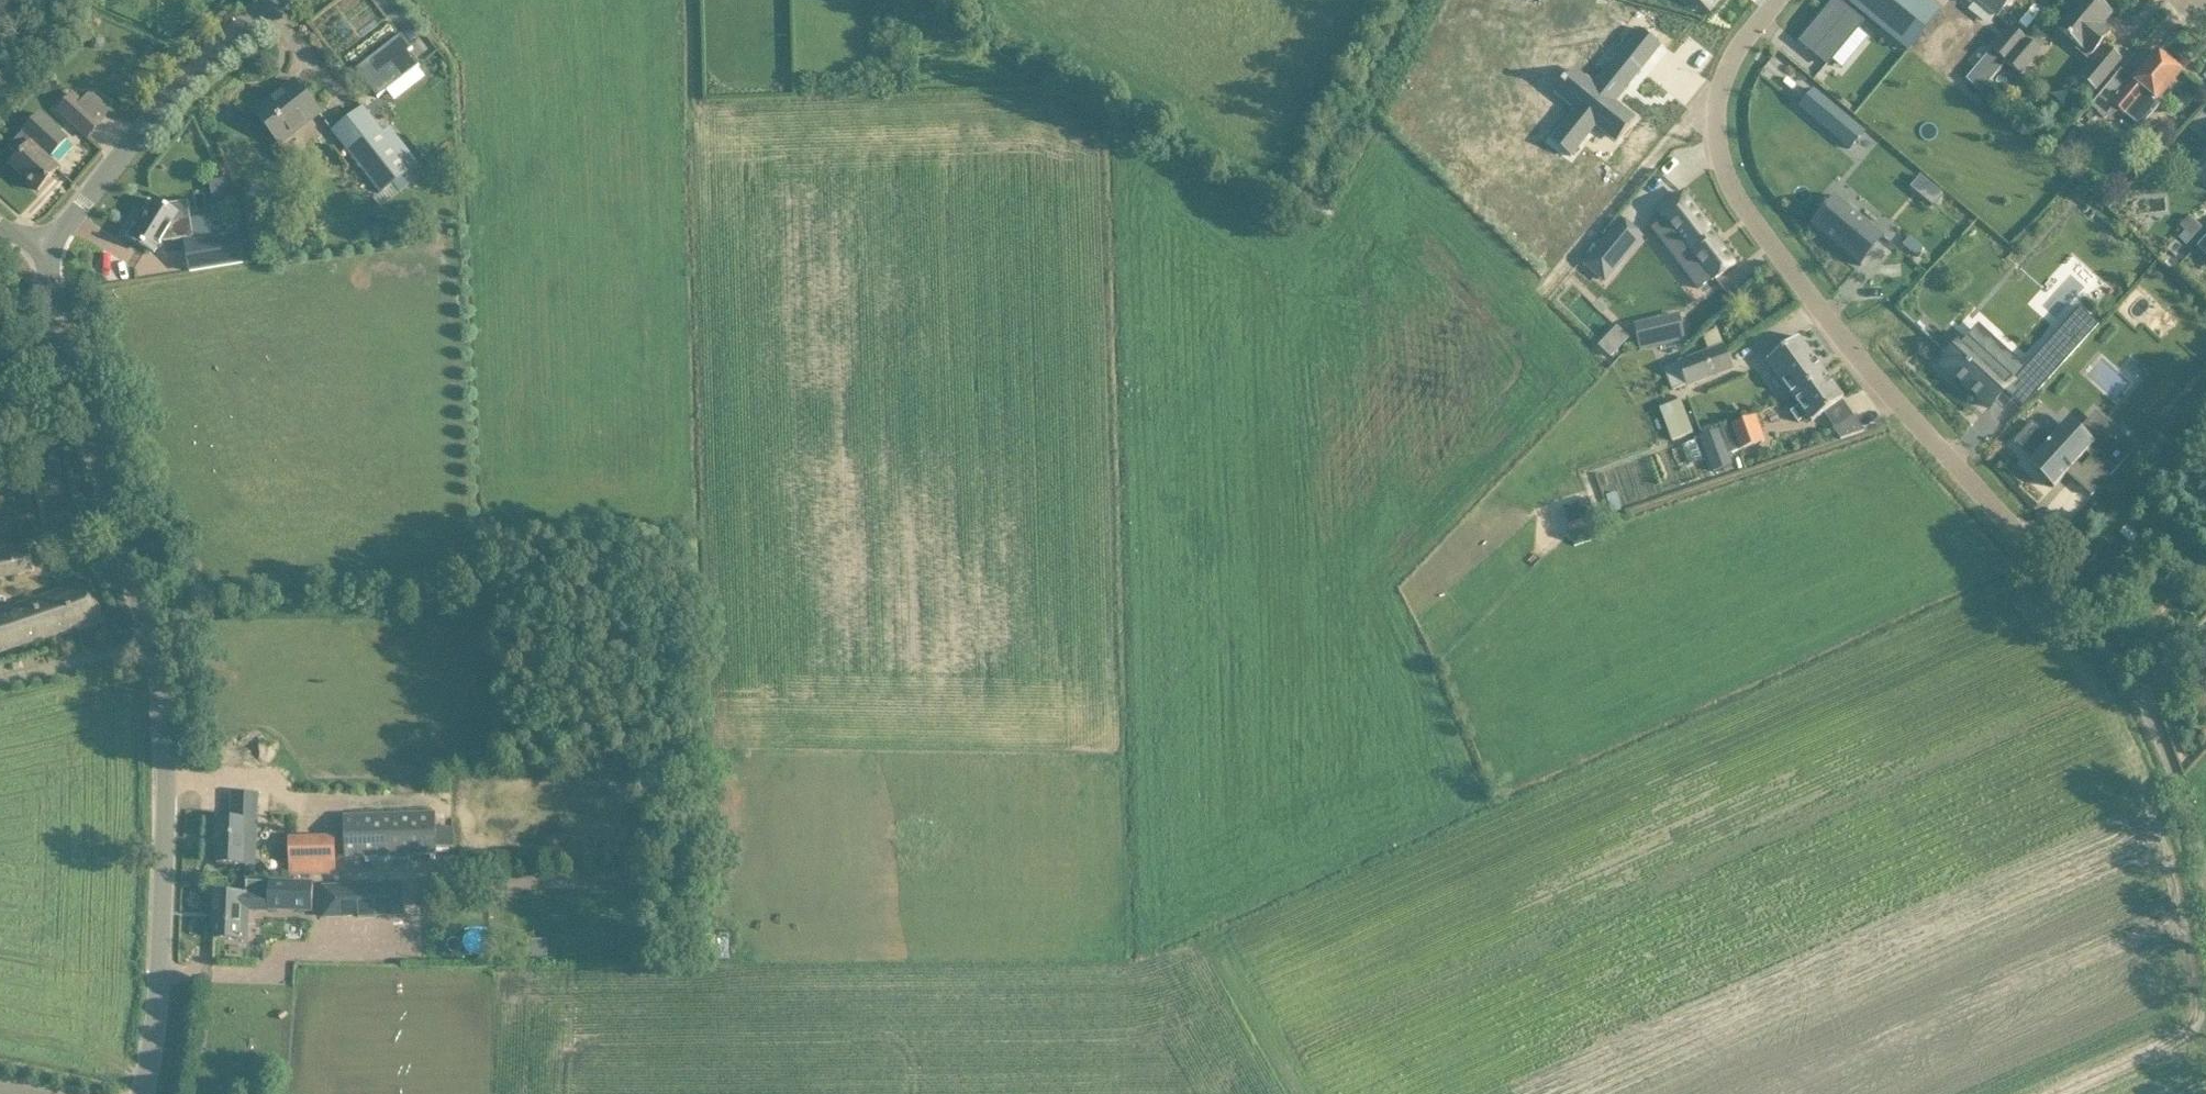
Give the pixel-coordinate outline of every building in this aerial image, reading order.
[(1710,9),(1718,0),(1698,0),(1710,9)] [(1801,42),(1828,65),(1863,22),(1836,0),(1801,42)] [(1908,51),(1942,10),(1930,0),(1846,0),(1908,51)] [(1998,18),(2012,0),(1976,0),(1998,18)] [(2091,62),(2080,76),(2095,90),(2121,59),(2107,47),(2107,48),(2102,44),(2111,34),(2102,26),(2112,14),(2096,0),(2080,0),(2055,30),(2091,62)] [(2011,26),(1991,48),(2006,62),(2026,39),(2011,26)] [(1575,69),(1556,93),(1577,109),(1562,127),(1582,144),(1597,126),(1618,142),(1637,118),(1616,102),(1662,45),(1641,29),(1596,85),(1575,69)] [(402,34),(356,70),(378,98),(419,65),(409,52),(413,49),(402,34)] [(94,36),(91,40),(91,46),(95,49),(101,49),(104,45),(104,39),(100,36),(94,36)] [(2006,62),(2001,69),(2017,83),(2018,82),(2018,81),(2022,76),(2022,77),(2023,76),(2023,75),(2037,59),(2038,58),(2035,55),(2040,50),(2026,39),(2006,62)] [(2097,113),(2104,119),(2117,111),(2134,126),(2180,71),(2157,51),(2130,84),(2118,73),(2091,105),(2099,112),(2097,113)] [(294,82),(298,87),(277,104),(273,99),(255,113),(280,144),(320,113),(295,82),(294,82)] [(1814,90),(1800,107),(1850,149),(1865,132),(1814,90)] [(58,111),(72,123),(88,138),(103,121),(101,120),(110,110),(91,92),(82,102),(74,94),(58,111)] [(409,171),(419,163),(390,125),(383,131),(363,106),(332,131),(381,193),(374,199),(379,205),(399,190),(399,191),(415,179),(409,171)] [(2088,107),(2083,114),(2090,120),(2095,113),(2088,107)] [(19,157),(11,166),(38,191),(59,169),(49,159),(67,139),(40,114),(9,148),(19,157)] [(1683,194),(1659,212),(1664,219),(1665,219),(1675,233),(1663,242),(1674,256),(1700,289),(1711,280),(1712,281),(1736,263),(1683,194)] [(162,241),(164,243),(194,238),(188,201),(169,204),(167,208),(156,200),(148,213),(143,210),(134,224),(139,227),(132,238),(155,253),(162,241)] [(1812,223),(1811,224),(1861,266),(1862,265),(1861,264),(1868,255),(1868,256),(1875,247),(1882,239),(1883,240),(1884,238),(1849,209),(1848,210),(1849,211),(1842,219),(1827,207),(1820,215),(1813,224),(1812,223)] [(186,244),(190,271),(244,263),(240,235),(186,244)] [(2197,245),(2205,254),(2205,235),(2197,245)] [(1621,254),(1604,240),(1585,264),(1602,278),(1621,254)] [(2079,307),(2072,315),(2076,319),(2081,323),(2083,321),(2094,331),(2099,325),(2079,307)] [(1662,320),(1635,326),(1641,349),(1667,343),(1662,320)] [(1959,332),(1934,359),(1941,365),(1957,380),(1956,381),(1956,382),(1957,381),(1961,385),(1960,386),(1961,386),(1962,385),(1972,394),(1971,395),(1971,396),(1972,395),(1976,399),(1975,399),(1976,400),(1977,399),(1988,409),(2001,394),(2019,374),(2038,392),(2062,366),(2048,352),(2047,353),(2042,348),(2025,366),(2018,360),(1994,339),(1983,351),(1983,350),(1982,352),(1981,351),(1966,338),(1959,332)] [(1767,360),(1793,396),(1803,388),(1803,389),(1812,383),(1809,379),(1822,370),(1799,337),(1767,360)] [(1680,363),(1665,369),(1673,390),(1688,384),(1688,385),(1732,369),(1723,345),(1679,362),(1680,363)] [(1803,388),(1793,396),(1799,405),(1790,412),(1798,422),(1807,416),(1812,422),(1843,399),(1822,370),(1809,379),(1812,383),(1803,389),(1803,388)] [(1660,409),(1672,439),(1691,431),(1680,401),(1660,409)] [(1832,430),(1839,440),(1865,431),(1853,415),(1832,430)] [(1730,425),(1701,436),(1715,472),(1731,466),(1727,454),(1739,450),(1764,441),(1755,416),(1730,425)] [(2032,423),(2014,442),(2032,458),(2028,463),(2027,464),(2052,487),(2054,488),(2086,453),(2110,475),(2110,476),(2135,449),(2135,448),(2134,448),(2121,437),(2111,448),(2097,436),(2085,425),(2080,430),(2068,419),(2061,427),(2050,439),(2032,423)] [(2205,457),(2205,440),(2198,450),(2205,457)] [(1562,505),(1571,531),(1596,524),(1589,497),(1562,505)] [(32,569),(27,548),(0,555),(0,577),(32,569)] [(102,620),(89,580),(0,609),(0,653),(102,620)] [(437,854),(436,813),(345,816),(346,857),(437,854)] [(255,865),(256,849),(250,849),(250,835),(244,835),(244,818),(219,817),(217,863),(255,865)] [(335,861),(334,838),(290,838),(291,862),(335,861)] [(216,892),(214,939),(246,940),(247,909),(269,910),(269,909),(311,911),(312,881),(270,879),(270,882),(246,881),(246,882),(247,882),(246,893),(216,892)] [(404,914),(403,884),(357,885),(359,917),(377,917),(377,915),(404,914)] [(545,938),(526,938),(526,956),(545,956),(545,938)]
